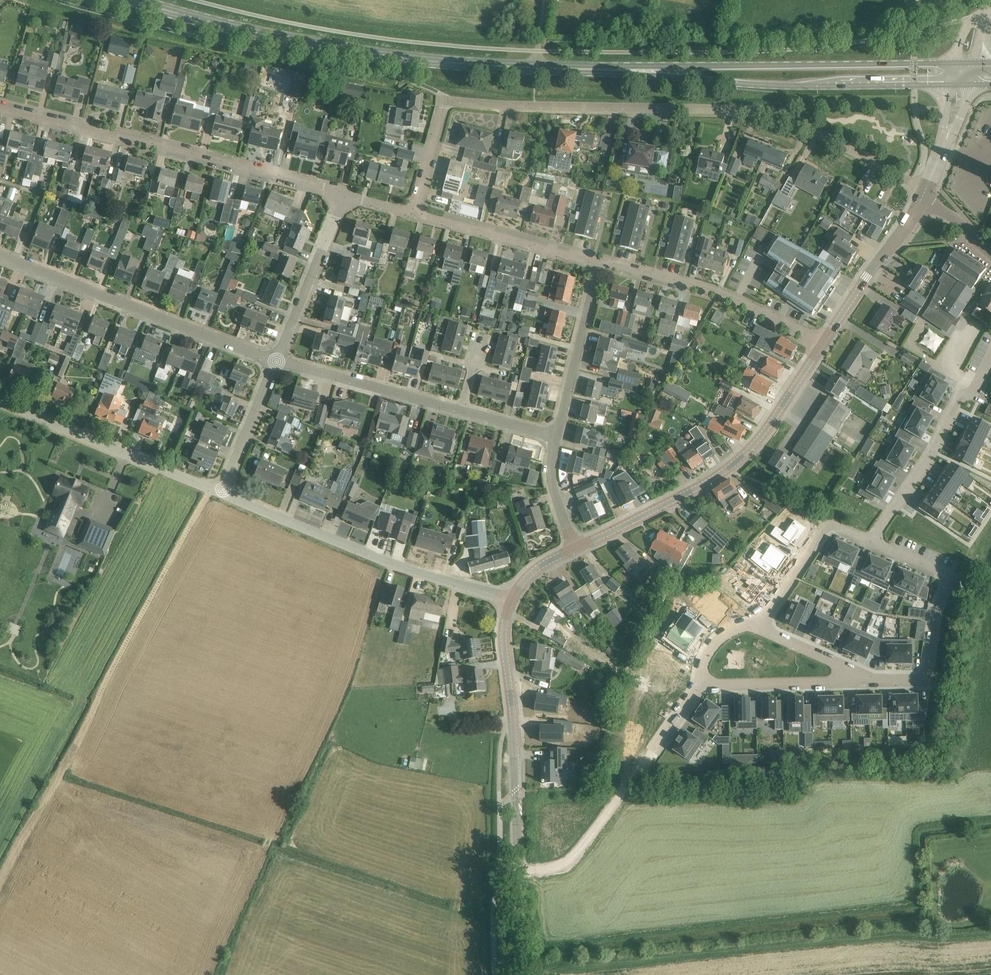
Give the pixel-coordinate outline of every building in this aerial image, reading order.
[(72,46),(80,47),(82,40),(74,38),(75,35),(69,34),(67,45),(72,46)] [(130,42),(111,38),(108,53),(127,58),(130,42)] [(47,63),(46,67),(48,68),(55,69),(58,55),(49,53),(47,63)] [(109,72),(112,55),(101,53),(98,70),(109,72)] [(19,76),(16,85),(17,86),(17,84),(32,87),(31,89),(42,92),(45,82),(47,74),(48,68),(46,67),(47,63),(23,57),(21,67),(19,76)] [(298,99),(305,75),(295,73),(290,97),(298,99)] [(172,98),(177,76),(169,74),(169,76),(164,75),(161,86),(155,85),(153,97),(138,93),(137,97),(135,106),(149,110),(147,119),(159,122),(160,117),(164,99),(163,99),(165,92),(172,94),(171,98),(172,98)] [(203,113),(195,111),(197,105),(195,103),(181,99),(185,78),(178,76),(177,76),(172,98),(178,99),(173,117),(171,125),(172,125),(172,124),(183,127),(183,128),(198,132),(203,113)] [(86,96),(88,86),(89,81),(80,79),(79,84),(59,79),(55,95),(55,96),(56,94),(67,97),(67,98),(77,101),(79,94),(86,96)] [(127,105),(130,93),(105,86),(104,91),(97,90),(94,105),(118,111),(120,103),(127,105)] [(223,97),(213,94),(210,108),(219,111),(223,97)] [(403,126),(407,127),(418,129),(422,96),(409,94),(408,102),(406,102),(405,110),(400,110),(399,119),(404,120),(403,126)] [(254,98),(246,96),(244,106),(251,108),(253,102),(254,98)] [(264,121),(256,119),(257,113),(258,114),(261,104),(260,104),(253,102),(250,117),(249,117),(249,118),(246,128),(252,130),(249,144),(250,141),(265,145),(265,148),(276,151),(281,131),(270,128),(271,125),(263,123),(264,121)] [(242,123),(229,120),(230,118),(230,116),(229,115),(227,114),(224,114),(223,115),(223,118),(217,117),(215,125),(212,135),(222,138),(223,136),(237,139),(242,123)] [(327,135),(331,122),(324,120),(321,133),(327,135)] [(293,155),(314,161),(318,145),(300,140),(304,125),(294,123),(287,152),(293,154),(293,155)] [(475,160),(477,150),(488,154),(493,135),(463,126),(457,145),(466,148),(463,157),(469,159),(475,160)] [(563,132),(561,131),(556,157),(551,156),(548,169),(570,173),(572,159),(573,151),(574,151),(576,138),(577,134),(569,133),(568,131),(564,130),(563,132)] [(602,132),(601,147),(610,148),(612,134),(602,132)] [(23,136),(10,133),(7,143),(4,155),(0,154),(0,167),(3,168),(6,156),(10,157),(12,150),(19,152),(23,136)] [(596,148),(598,138),(596,135),(583,133),(580,135),(580,138),(576,138),(574,151),(577,151),(580,150),(580,147),(593,150),(596,148)] [(525,136),(511,134),(509,147),(501,146),(499,157),(517,161),(521,156),(525,136)] [(30,161),(31,155),(35,139),(23,136),(19,152),(17,159),(28,162),(24,174),(25,174),(24,179),(31,181),(32,176),(35,163),(30,161)] [(768,146),(751,139),(745,154),(747,155),(744,162),(752,166),(754,162),(757,163),(758,160),(762,161),(768,146)] [(56,161),(60,145),(47,142),(43,158),(56,161)] [(344,165),(344,166),(346,160),(354,162),(356,152),(357,145),(351,143),(349,143),(348,149),(329,145),(325,161),(333,163),(333,160),(344,163),(344,165)] [(68,169),(70,158),(73,149),(60,145),(56,161),(63,163),(62,168),(68,169)] [(647,148),(631,145),(629,159),(621,157),(619,169),(627,171),(627,173),(635,175),(637,164),(651,166),(652,163),(655,164),(655,165),(667,167),(669,154),(657,152),(657,153),(654,152),(654,149),(652,149),(651,148),(650,147),(648,147),(647,148)] [(397,148),(389,146),(387,156),(395,157),(397,148)] [(788,154),(768,146),(762,161),(782,170),(784,164),(788,154)] [(95,167),(99,152),(86,149),(82,164),(83,164),(81,171),(87,172),(89,165),(95,167)] [(412,161),(414,153),(399,149),(397,157),(412,161)] [(723,164),(725,156),(703,150),(698,169),(711,172),(708,180),(718,183),(720,174),(725,175),(727,165),(723,164)] [(108,170),(109,165),(111,155),(99,152),(95,167),(101,168),(99,175),(105,177),(107,170),(108,170)] [(489,164),(475,160),(469,159),(463,157),(462,164),(452,161),(448,177),(462,181),(466,166),(496,174),(496,170),(497,167),(497,166),(489,164)] [(498,159),(494,157),(490,160),(489,164),(497,166),(498,159)] [(741,161),(732,158),(726,173),(735,176),(741,161)] [(134,175),(143,178),(147,164),(128,159),(125,172),(115,170),(112,182),(120,184),(122,179),(133,182),(134,175)] [(370,164),(367,178),(378,181),(401,188),(405,172),(405,173),(407,162),(399,160),(396,170),(382,166),(382,167),(370,164)] [(35,163),(32,176),(39,178),(43,165),(35,163)] [(819,198),(823,189),(828,181),(812,172),(814,169),(807,165),(797,182),(796,185),(797,185),(819,198)] [(497,167),(496,170),(498,171),(495,185),(501,187),(503,179),(505,179),(506,174),(511,175),(512,170),(497,167)] [(73,172),(65,170),(62,183),(70,185),(73,172)] [(152,181),(149,193),(163,196),(172,198),(174,187),(173,187),(177,175),(161,171),(158,183),(152,182),(152,181)] [(73,172),(70,185),(72,185),(77,186),(78,186),(80,174),(73,172)] [(760,183),(776,192),(780,182),(764,174),(760,183)] [(531,198),(527,212),(534,214),(532,222),(532,223),(533,222),(544,225),(544,226),(553,228),(558,212),(557,212),(557,210),(565,212),(565,213),(569,214),(571,208),(572,203),(573,201),(577,180),(556,176),(554,184),(553,191),(552,194),(551,194),(550,200),(531,196),(531,198)] [(458,195),(462,181),(448,177),(443,192),(453,195),(452,200),(463,203),(464,197),(458,195)] [(200,195),(201,191),(204,182),(188,178),(186,187),(185,191),(192,193),(190,200),(197,202),(199,194),(200,195)] [(797,182),(789,178),(781,191),(779,190),(772,203),(785,211),(787,208),(787,209),(791,203),(790,202),(792,200),(789,198),(797,185),(796,185),(797,182)] [(107,194),(111,181),(103,179),(99,193),(107,194)] [(230,185),(215,181),(210,201),(224,204),(221,214),(220,222),(228,224),(233,203),(234,201),(233,200),(232,203),(226,201),(230,185)] [(480,185),(474,206),(483,208),(484,204),(486,196),(489,188),(480,185)] [(494,190),(490,202),(499,205),(497,213),(504,215),(505,213),(517,217),(519,210),(527,212),(531,198),(533,189),(524,186),(520,202),(501,197),(502,192),(494,190)] [(683,188),(675,186),(673,200),(681,201),(683,188)] [(859,194),(854,191),(845,186),(840,195),(836,203),(843,207),(838,216),(837,216),(834,222),(840,225),(849,210),(849,211),(859,194)] [(833,193),(831,197),(834,199),(837,195),(839,190),(836,188),(833,193)] [(257,205),(261,192),(245,189),(240,209),(255,213),(257,205)] [(601,211),(605,197),(587,192),(583,206),(601,211)] [(873,202),(859,194),(849,211),(850,211),(849,212),(863,220),(873,202)] [(291,224),(297,209),(290,207),(293,202),(284,198),(283,200),(271,195),(267,204),(265,208),(275,212),(274,217),(291,224)] [(173,212),(181,214),(185,199),(177,197),(173,212)] [(712,202),(704,199),(701,209),(709,212),(712,202)] [(69,210),(72,203),(65,200),(62,207),(69,210)] [(113,203),(106,201),(103,211),(110,213),(113,203)] [(5,202),(1,213),(0,216),(0,233),(6,235),(11,221),(7,220),(12,205),(5,202)] [(892,213),(873,202),(863,220),(872,224),(867,235),(876,240),(886,224),(888,225),(891,219),(889,218),(892,213)] [(237,218),(238,215),(241,205),(233,203),(228,224),(235,226),(237,218)] [(646,223),(650,209),(632,204),(628,218),(646,223)] [(30,208),(29,208),(23,205),(22,209),(21,208),(20,213),(21,214),(20,216),(26,218),(25,221),(30,223),(34,214),(29,211),(30,208)] [(597,225),(601,211),(583,206),(579,220),(597,225)] [(285,246),(289,248),(298,251),(304,239),(305,240),(309,231),(298,227),(304,212),(297,209),(291,224),(293,226),(285,246)] [(64,227),(70,213),(62,210),(57,224),(64,227)] [(691,235),(695,221),(677,216),(673,230),(691,235)] [(753,216),(750,223),(758,227),(761,220),(753,216)] [(155,217),(153,225),(168,229),(170,221),(155,217)] [(642,237),(646,223),(628,218),(624,232),(642,237)] [(821,227),(828,231),(832,224),(825,219),(821,227)] [(593,239),(597,225),(579,220),(575,234),(593,239)] [(18,240),(21,230),(23,226),(11,221),(6,235),(18,240)] [(120,248),(124,236),(129,225),(122,222),(113,246),(120,248)] [(368,240),(371,228),(356,224),(353,236),(354,236),(352,243),(365,247),(367,240),(368,240)] [(47,251),(50,241),(55,229),(48,226),(45,232),(38,230),(32,245),(47,251)] [(753,237),(762,242),(768,231),(759,226),(753,237)] [(158,232),(145,227),(142,236),(147,238),(143,249),(150,252),(153,243),(158,232)] [(853,238),(839,228),(834,235),(838,237),(828,252),(831,254),(825,262),(828,264),(838,269),(843,262),(848,265),(854,257),(856,258),(858,254),(850,249),(849,244),(853,238)] [(65,229),(61,239),(65,242),(67,242),(65,247),(62,257),(75,262),(78,253),(78,252),(81,246),(74,243),(76,238),(68,235),(70,230),(65,229)] [(94,232),(88,229),(84,240),(90,243),(94,232)] [(158,232),(153,243),(159,245),(163,234),(163,230),(159,229),(158,232)] [(186,231),(178,229),(177,234),(185,237),(186,231)] [(188,230),(186,237),(194,239),(197,232),(188,230)] [(687,249),(691,235),(673,230),(669,244),(687,249)] [(405,249),(406,245),(409,235),(393,231),(390,245),(389,251),(397,253),(396,258),(402,259),(405,249)] [(638,251),(642,237),(624,232),(620,246),(638,251)] [(207,237),(197,234),(195,241),(205,244),(207,237)] [(764,254),(764,255),(780,265),(775,272),(772,270),(764,283),(812,316),(842,272),(838,269),(828,264),(825,262),(819,258),(804,251),(776,235),(776,236),(780,238),(768,256),(764,254)] [(717,250),(709,248),(712,240),(700,237),(696,250),(702,251),(698,267),(711,271),(717,250)] [(432,255),(433,252),(435,242),(420,238),(417,251),(424,253),(422,260),(429,262),(431,255),(432,255)] [(740,256),(744,241),(736,239),(731,238),(730,245),(734,246),(732,254),(740,256)] [(243,245),(233,242),(230,251),(241,254),(243,245)] [(279,261),(281,256),(275,254),(278,248),(265,243),(263,249),(272,252),(270,257),(279,261)] [(683,263),(687,249),(669,244),(665,258),(683,263)] [(464,262),(459,261),(463,249),(447,245),(444,258),(445,258),(442,270),(444,270),(444,271),(452,273),(452,272),(454,273),(451,284),(459,286),(465,263),(463,263),(464,262)] [(370,257),(371,250),(358,247),(357,254),(370,257)] [(101,272),(105,262),(109,250),(103,248),(101,255),(93,252),(87,266),(101,272)] [(986,269),(956,249),(950,259),(942,270),(944,272),(937,283),(940,285),(929,307),(953,322),(951,324),(955,327),(960,320),(958,318),(975,292),(977,293),(980,289),(976,287),(986,273),(984,272),(986,269)] [(723,251),(723,252),(717,250),(711,271),(724,274),(727,264),(728,260),(727,260),(729,253),(723,251)] [(389,253),(388,253),(382,251),(378,268),(385,270),(389,253)] [(484,268),(485,266),(488,256),(473,252),(470,264),(471,265),(469,271),(475,273),(477,266),(484,268)] [(172,272),(178,257),(171,254),(165,269),(172,272)] [(296,262),(287,259),(281,256),(274,273),(289,279),(296,262)] [(137,262),(122,257),(119,264),(120,264),(115,277),(130,283),(135,269),(137,262)] [(417,260),(415,259),(409,257),(404,276),(414,279),(416,274),(414,274),(417,260)] [(359,262),(353,261),(344,258),(340,271),(355,275),(357,269),(365,271),(366,265),(359,263),(359,262)] [(497,283),(495,290),(506,293),(508,285),(510,277),(514,263),(501,260),(498,272),(497,273),(498,274),(496,281),(497,281),(497,283)] [(190,289),(195,291),(206,264),(199,261),(194,273),(196,274),(190,289)] [(510,277),(508,285),(514,287),(514,285),(519,287),(520,287),(522,280),(523,280),(524,276),(526,266),(514,263),(510,277)] [(908,278),(904,285),(916,292),(929,272),(928,272),(927,270),(927,269),(925,268),(924,268),(922,268),(917,265),(913,271),(912,270),(907,277),(908,278)] [(220,289),(226,291),(236,269),(229,266),(220,289)] [(168,298),(182,303),(193,273),(189,272),(188,273),(179,270),(168,298)] [(545,284),(548,274),(533,270),(530,281),(542,284),(542,283),(545,284)] [(354,282),(355,275),(340,271),(337,284),(346,287),(351,288),(359,290),(361,284),(354,282)] [(157,293),(161,284),(164,275),(158,273),(157,276),(148,273),(142,287),(157,293)] [(485,288),(488,277),(482,275),(479,287),(485,288)] [(553,281),(551,287),(557,289),(571,292),(574,279),(561,276),(560,277),(554,275),(553,281)] [(489,281),(485,297),(492,299),(495,290),(497,283),(489,281)] [(285,288),(276,284),(270,282),(262,302),(277,309),(285,288)] [(982,298),(983,298),(973,315),(990,327),(990,284),(982,298)] [(619,300),(626,302),(629,290),(614,286),(611,298),(612,298),(610,306),(617,308),(619,300)] [(27,308),(33,294),(21,289),(17,298),(15,303),(27,308)] [(550,294),(548,300),(555,301),(555,302),(558,302),(568,305),(571,292),(557,289),(556,296),(550,294)] [(525,298),(526,292),(519,290),(515,304),(523,306),(525,298)] [(255,304),(258,297),(245,291),(242,299),(255,304)] [(241,304),(243,299),(226,292),(222,301),(235,307),(237,302),(241,304)] [(539,295),(526,292),(525,298),(537,302),(539,295)] [(210,314),(214,305),(217,296),(209,293),(208,296),(200,294),(195,308),(210,314)] [(634,312),(652,317),(655,307),(651,306),(653,297),(639,293),(636,305),(634,312)] [(37,317),(41,308),(45,298),(33,294),(27,308),(26,312),(37,317)] [(917,314),(922,306),(906,296),(901,304),(917,314)] [(346,301),(330,297),(327,309),(350,316),(352,308),(353,303),(346,301)] [(367,307),(379,311),(382,300),(370,297),(367,307)] [(362,298),(360,305),(366,307),(368,300),(362,298)] [(675,315),(675,313),(678,303),(663,299),(660,309),(660,311),(667,313),(665,320),(661,319),(659,327),(671,330),(670,334),(674,335),(678,324),(672,322),(674,315),(675,315)] [(523,307),(535,310),(537,303),(525,300),(523,307)] [(898,314),(892,311),(884,305),(878,315),(879,315),(872,325),(871,324),(871,325),(885,333),(893,322),(900,327),(905,320),(897,315),(898,314)] [(701,309),(688,306),(682,327),(688,328),(690,319),(698,321),(701,309)] [(62,327),(68,311),(56,307),(53,316),(50,323),(48,329),(53,331),(55,325),(62,327)] [(461,315),(469,316),(470,309),(463,308),(461,315)] [(346,328),(350,316),(327,309),(323,322),(338,326),(339,326),(346,328)] [(913,323),(917,316),(906,309),(902,316),(913,323)] [(625,326),(628,312),(620,310),(617,324),(625,326)] [(6,325),(10,312),(5,311),(0,324),(0,330),(3,331),(6,325)] [(75,332),(78,326),(81,316),(68,311),(62,327),(63,328),(61,333),(67,335),(67,336),(72,338),(75,332)] [(239,313),(235,322),(242,324),(241,326),(261,334),(267,319),(247,311),(245,315),(239,313)] [(566,315),(556,312),(552,312),(545,311),(544,316),(550,318),(549,324),(563,328),(566,315)] [(634,328),(637,315),(628,312),(625,326),(634,328)] [(360,325),(362,319),(359,318),(357,325),(352,323),(350,328),(348,328),(346,336),(355,338),(359,325),(360,325)] [(103,339),(105,334),(109,325),(94,319),(88,333),(96,336),(92,345),(99,348),(102,339),(103,339)] [(467,327),(462,326),(463,322),(455,319),(454,323),(449,322),(445,336),(463,341),(467,327)] [(38,337),(39,332),(42,325),(36,322),(32,334),(38,337)] [(559,340),(563,328),(549,324),(547,331),(541,329),(539,335),(546,337),(545,337),(550,338),(559,340)] [(370,328),(360,325),(359,325),(355,341),(360,342),(359,346),(358,346),(354,361),(367,365),(371,350),(373,343),(366,341),(370,328)] [(528,338),(531,328),(520,325),(518,336),(528,338)] [(775,352),(790,360),(791,358),(792,358),(794,353),(796,347),(789,344),(790,342),(782,338),(772,333),(757,326),(753,333),(769,341),(765,348),(774,353),(775,352)] [(129,349),(131,345),(135,335),(120,329),(117,337),(114,344),(121,346),(118,353),(125,356),(128,349),(129,349)] [(401,341),(404,331),(397,329),(395,339),(401,341)] [(49,335),(46,334),(39,332),(38,337),(34,345),(44,348),(49,335)] [(355,338),(346,336),(340,334),(338,342),(353,347),(355,338)] [(13,351),(18,338),(12,335),(6,348),(13,351)] [(317,335),(313,350),(330,355),(338,357),(341,348),(334,346),(335,344),(335,342),(336,340),(328,338),(329,338),(327,338),(317,335)] [(460,355),(463,341),(445,336),(442,351),(460,355)] [(518,340),(510,338),(500,336),(496,350),(514,355),(518,340)] [(157,356),(158,353),(162,343),(146,337),(142,348),(137,346),(132,358),(145,363),(146,359),(154,362),(157,356)] [(601,339),(598,352),(620,358),(623,347),(645,353),(647,345),(649,345),(650,345),(624,338),(623,344),(601,339)] [(27,342),(19,339),(12,357),(16,359),(8,379),(26,386),(34,366),(23,361),(25,355),(22,354),(27,342)] [(389,357),(393,342),(382,339),(380,344),(380,345),(373,343),(371,350),(367,365),(380,368),(384,354),(389,355),(389,357)] [(528,345),(538,348),(539,341),(530,339),(528,345)] [(690,343),(673,339),(670,350),(674,351),(683,354),(690,343)] [(703,346),(695,342),(690,351),(698,355),(703,346)] [(76,347),(68,344),(62,356),(70,359),(71,358),(72,358),(76,347)] [(80,361),(85,348),(77,344),(76,347),(72,358),(80,361)] [(871,351),(869,349),(860,344),(853,354),(852,354),(842,369),(847,372),(846,373),(848,374),(849,373),(854,377),(862,364),(870,369),(878,356),(871,351)] [(557,350),(540,346),(538,354),(541,354),(539,360),(556,364),(557,358),(555,357),(557,350)] [(179,370),(186,353),(173,348),(166,365),(179,370)] [(404,375),(408,360),(402,358),(404,350),(398,348),(396,357),(396,356),(391,372),(404,375)] [(426,365),(429,356),(430,352),(418,349),(415,362),(408,360),(404,375),(417,378),(421,364),(426,365)] [(510,369),(514,355),(496,350),(492,364),(502,367),(506,368),(510,369)] [(769,358),(760,354),(752,350),(748,357),(765,366),(762,372),(777,380),(784,368),(777,364),(777,362),(769,358)] [(674,351),(668,372),(673,373),(683,354),(674,351)] [(620,358),(598,352),(594,366),(601,367),(601,370),(612,372),(612,370),(617,371),(620,358)] [(59,363),(61,357),(52,353),(49,360),(59,363)] [(190,380),(195,367),(199,358),(186,353),(179,370),(187,373),(181,388),(191,392),(195,382),(190,380)] [(902,362),(913,364),(915,356),(904,353),(902,362)] [(62,379),(70,359),(62,356),(61,357),(59,363),(60,364),(55,376),(62,379)] [(106,371),(110,360),(103,357),(98,368),(106,371)] [(217,372),(221,360),(214,358),(210,370),(217,372)] [(556,364),(539,360),(538,366),(536,365),(534,372),(551,377),(552,370),(554,370),(556,364)] [(442,385),(447,368),(433,364),(428,381),(442,385)] [(233,373),(227,370),(224,377),(237,383),(234,389),(241,392),(244,385),(245,385),(250,372),(235,366),(233,373)] [(531,377),(532,370),(523,367),(521,374),(531,377)] [(170,373),(164,370),(159,368),(155,378),(166,382),(170,373)] [(442,385),(457,389),(461,371),(447,368),(442,385)] [(928,374),(922,384),(943,396),(949,386),(944,383),(947,377),(931,368),(927,374),(928,374)] [(642,375),(620,369),(617,381),(639,386),(642,375)] [(773,384),(757,376),(758,374),(747,369),(743,377),(754,382),(750,389),(757,392),(766,397),(773,384)] [(213,385),(216,377),(200,371),(197,380),(207,384),(207,383),(213,385)] [(122,402),(115,399),(122,381),(106,374),(99,392),(106,395),(102,402),(101,402),(95,415),(113,422),(116,415),(124,419),(127,412),(119,409),(122,402)] [(140,388),(149,392),(152,384),(127,374),(124,381),(140,388)] [(529,383),(531,377),(521,374),(519,381),(529,383)] [(843,382),(842,382),(834,376),(825,390),(834,395),(838,398),(847,385),(857,392),(855,394),(882,412),(888,403),(846,377),(843,382)] [(492,399),(497,381),(483,377),(478,395),(492,399)] [(623,390),(625,383),(610,379),(608,388),(601,386),(602,385),(590,382),(587,397),(598,399),(600,394),(617,398),(619,389),(623,390)] [(207,384),(197,380),(194,387),(204,391),(207,384)] [(720,388),(730,393),(734,384),(725,380),(720,388)] [(511,385),(497,381),(492,399),(506,403),(511,385)] [(688,390),(670,381),(664,391),(677,399),(680,394),(685,397),(688,390)] [(548,386),(531,382),(530,389),(532,389),(530,395),(547,399),(548,393),(547,393),(548,386)] [(69,404),(73,395),(75,391),(57,383),(52,397),(69,404)] [(916,394),(913,399),(916,401),(928,408),(931,403),(937,406),(943,396),(922,384),(916,394)] [(313,410),(315,405),(317,395),(309,393),(308,395),(300,392),(298,391),(298,392),(295,391),(291,404),(301,407),(313,410)] [(146,400),(145,402),(152,405),(153,403),(156,395),(155,394),(150,392),(149,392),(146,400)] [(901,392),(896,402),(900,404),(905,395),(901,392)] [(163,408),(167,400),(156,395),(153,403),(163,408)] [(272,398),(270,407),(277,410),(281,397),(273,395),(272,398)] [(547,399),(530,395),(529,401),(527,400),(525,408),(542,412),(544,405),(545,406),(547,399)] [(223,399),(217,396),(214,402),(211,410),(212,412),(216,414),(218,412),(232,418),(238,403),(229,400),(224,398),(223,399)] [(752,401),(744,397),(742,401),(733,396),(728,405),(726,404),(724,406),(744,416),(745,415),(752,418),(758,407),(751,403),(752,401)] [(851,412),(837,402),(829,397),(811,425),(833,439),(851,412)] [(522,399),(515,398),(513,407),(520,409),(522,399)] [(195,402),(190,400),(187,407),(192,409),(195,402)] [(916,401),(907,417),(928,429),(934,418),(928,415),(932,410),(928,408),(916,401)] [(139,433),(156,441),(165,420),(155,416),(159,408),(152,405),(145,402),(135,426),(140,428),(139,433)] [(361,423),(365,408),(344,402),(343,405),(334,403),(330,419),(339,422),(346,419),(361,423)] [(585,405),(581,421),(590,423),(594,424),(597,415),(605,417),(607,417),(609,411),(607,411),(608,406),(592,402),(591,406),(585,405)] [(892,406),(891,408),(897,411),(901,405),(895,402),(892,406)] [(316,418),(324,421),(327,407),(320,405),(316,418)] [(729,411),(719,406),(715,412),(725,418),(729,411)] [(403,437),(405,431),(408,420),(399,417),(399,419),(380,414),(378,424),(377,428),(392,433),(391,434),(403,437)] [(639,415),(632,439),(634,440),(645,417),(639,415)] [(302,422),(298,420),(289,416),(288,419),(286,424),(277,420),(268,444),(277,448),(282,450),(281,452),(289,456),(293,447),(285,443),(292,427),(298,430),(302,422)] [(907,417),(898,432),(911,440),(914,435),(922,439),(928,429),(907,417)] [(727,425),(714,418),(708,428),(720,435),(721,432),(740,441),(746,429),(739,425),(740,423),(730,418),(727,425)] [(986,437),(990,428),(990,427),(974,419),(969,429),(986,437)] [(227,429),(218,425),(214,424),(213,427),(206,424),(199,441),(210,446),(212,440),(221,444),(227,429)] [(340,435),(342,430),(326,424),(324,430),(340,435)] [(816,466),(833,439),(811,425),(794,451),(816,466)] [(454,432),(433,426),(430,437),(420,434),(414,454),(432,459),(434,451),(451,456),(455,442),(452,441),(454,432)] [(715,453),(709,445),(697,428),(691,432),(700,445),(695,449),(704,461),(715,453)] [(600,434),(579,429),(575,444),(594,448),(592,455),(605,457),(607,450),(597,447),(600,434)] [(982,447),(986,437),(969,429),(964,439),(982,447)] [(842,432),(837,443),(857,453),(862,442),(842,432)] [(898,432),(889,448),(894,451),(910,460),(915,449),(908,445),(911,440),(898,432)] [(406,446),(414,449),(418,435),(410,433),(406,446)] [(716,434),(711,437),(718,446),(723,443),(716,434)] [(486,468),(491,453),(493,443),(471,437),(467,452),(476,454),(473,464),(486,468)] [(687,441),(679,439),(675,446),(680,452),(692,470),(704,461),(695,449),(692,444),(691,444),(690,442),(687,441)] [(960,449),(977,457),(982,447),(964,439),(960,449)] [(208,452),(210,446),(199,441),(192,458),(199,461),(197,464),(211,470),(217,455),(208,452)] [(351,446),(340,442),(338,448),(349,452),(351,446)] [(864,446),(861,451),(867,455),(870,449),(864,446)] [(888,447),(879,463),(893,471),(896,472),(899,468),(904,470),(910,460),(894,451),(889,448),(888,447)] [(506,462),(528,468),(532,453),(510,448),(506,462)] [(606,456),(616,458),(617,452),(608,449),(606,456)] [(672,449),(666,454),(675,467),(682,462),(672,449)] [(972,467),(977,457),(960,449),(955,459),(972,467)] [(798,463),(778,451),(770,465),(782,472),(780,475),(788,479),(789,477),(798,463)] [(455,469),(463,471),(467,455),(460,453),(457,464),(456,464),(455,469)] [(583,460),(572,458),(568,473),(578,475),(579,476),(581,468),(589,470),(591,463),(593,455),(592,455),(585,453),(583,460)] [(666,454),(660,458),(670,470),(675,467),(666,454)] [(595,456),(592,471),(603,473),(607,458),(605,457),(592,455),(593,455),(595,456)] [(285,471),(270,465),(261,461),(254,476),(256,477),(255,479),(256,480),(261,483),(263,482),(264,480),(279,487),(282,478),(285,471)] [(878,462),(869,478),(889,490),(895,479),(890,476),(893,471),(879,463),(878,462)] [(503,477),(506,465),(498,463),(494,474),(503,477)] [(962,484),(968,475),(952,464),(946,473),(962,484)] [(298,487),(303,473),(296,470),(290,483),(298,487)] [(316,485),(308,482),(300,500),(323,510),(326,504),(337,509),(352,474),(341,470),(336,482),(334,481),(329,493),(315,487),(316,485)] [(536,486),(539,473),(530,471),(527,483),(536,486)] [(940,482),(956,493),(962,484),(946,473),(940,482)] [(620,489),(615,491),(623,509),(636,504),(633,496),(642,492),(630,475),(616,480),(620,489)] [(52,515),(46,530),(62,536),(67,524),(68,521),(68,522),(76,504),(81,507),(88,492),(89,490),(79,486),(80,484),(70,480),(69,482),(60,478),(53,495),(57,497),(58,497),(57,500),(51,515),(52,515)] [(869,478),(860,493),(873,501),(876,496),(883,500),(889,490),(869,478)] [(736,490),(735,488),(729,479),(713,491),(720,501),(725,508),(729,506),(733,512),(745,504),(736,490)] [(345,495),(353,499),(359,485),(351,482),(345,495)] [(934,491),(950,502),(956,493),(940,482),(934,491)] [(578,498),(589,493),(591,496),(597,493),(592,483),(575,491),(578,498)] [(943,511),(950,502),(934,491),(928,500),(943,511)] [(599,518),(595,509),(592,503),(589,504),(586,497),(579,500),(582,507),(580,508),(586,523),(599,518)] [(779,515),(786,507),(770,497),(765,506),(779,515)] [(522,513),(526,524),(529,534),(545,528),(538,507),(530,510),(527,500),(518,504),(516,504),(520,514),(522,513)] [(937,520),(943,511),(928,500),(921,509),(937,520)] [(355,507),(348,504),(342,518),(358,525),(357,527),(365,530),(365,528),(366,529),(370,519),(375,521),(380,508),(367,502),(361,504),(361,505),(357,503),(355,507)] [(404,543),(407,534),(410,524),(413,525),(415,517),(396,512),(395,517),(381,515),(378,524),(380,525),(378,530),(390,534),(389,538),(404,543)] [(710,525),(705,521),(698,514),(690,523),(697,530),(701,534),(710,525)] [(776,526),(770,534),(788,547),(790,543),(794,546),(807,528),(790,516),(781,529),(776,526)] [(480,522),(472,522),(473,535),(465,536),(465,547),(473,547),(475,562),(469,564),(469,563),(468,564),(471,575),(471,574),(495,567),(495,568),(510,564),(507,554),(486,559),(484,547),(487,546),(485,526),(481,526),(480,522)] [(453,539),(462,542),(465,531),(458,528),(456,534),(449,532),(447,538),(421,529),(416,546),(442,554),(444,548),(450,549),(453,540),(453,539)] [(84,531),(78,545),(104,556),(111,540),(102,536),(100,538),(84,531)] [(670,558),(680,541),(661,531),(651,548),(670,558)] [(719,533),(711,540),(717,546),(714,549),(719,553),(728,542),(719,533)] [(682,542),(680,541),(670,558),(671,558),(667,566),(666,566),(671,569),(669,573),(681,572),(695,548),(682,541),(682,542)] [(830,544),(822,561),(827,563),(831,565),(838,569),(841,562),(848,546),(838,541),(835,547),(830,544)] [(636,556),(634,552),(627,544),(617,552),(624,560),(626,563),(624,565),(629,571),(640,562),(635,556),(636,556)] [(783,565),(788,557),(771,545),(771,546),(764,555),(759,552),(757,551),(751,559),(769,573),(773,568),(777,571),(778,571),(781,568),(783,565)] [(859,551),(848,546),(841,562),(852,567),(850,573),(855,575),(862,559),(857,556),(859,551)] [(862,559),(855,575),(872,582),(881,561),(870,556),(868,561),(862,559)] [(892,566),(881,561),(872,582),(882,587),(881,588),(888,591),(895,574),(890,571),(892,566)] [(654,575),(648,588),(656,592),(662,580),(661,579),(666,569),(661,565),(655,576),(654,575)] [(600,577),(598,574),(592,566),(581,572),(589,584),(587,586),(593,595),(601,590),(599,587),(603,584),(599,578),(600,577)] [(745,582),(749,585),(760,594),(769,583),(761,577),(765,572),(757,567),(745,582)] [(901,576),(895,574),(888,591),(904,598),(907,592),(914,575),(903,570),(901,576)] [(808,573),(806,578),(812,581),(814,576),(808,573)] [(925,580),(914,575),(907,592),(927,600),(929,589),(923,586),(925,580)] [(616,591),(621,585),(613,578),(608,584),(616,591)] [(567,582),(555,590),(559,596),(555,599),(558,604),(559,603),(564,609),(573,603),(579,599),(567,582)] [(719,594),(707,584),(702,591),(707,595),(698,607),(717,622),(717,621),(719,622),(724,615),(723,614),(726,609),(720,604),(720,603),(715,599),(719,594)] [(751,605),(760,594),(749,585),(740,596),(751,605)] [(385,606),(397,609),(403,590),(391,586),(386,602),(380,600),(377,612),(382,613),(385,606)] [(580,601),(592,593),(586,586),(575,593),(580,601)] [(825,592),(822,598),(828,601),(831,595),(825,592)] [(441,617),(442,612),(445,602),(414,595),(412,605),(409,618),(423,622),(425,613),(441,617)] [(589,595),(580,603),(590,616),(599,608),(589,595)] [(793,603),(784,623),(797,628),(800,623),(806,626),(815,605),(808,602),(805,608),(793,603)] [(554,613),(553,612),(544,607),(536,623),(545,627),(546,628),(550,620),(557,624),(561,617),(554,613)] [(625,620),(616,608),(606,616),(615,628),(625,620)] [(919,609),(918,618),(927,619),(928,610),(919,609)] [(688,610),(676,627),(696,641),(704,629),(692,621),(696,616),(688,610)] [(860,615),(855,612),(852,619),(858,622),(861,615),(860,615)] [(821,613),(812,635),(823,640),(832,618),(821,613)] [(390,629),(398,631),(401,619),(393,617),(390,629)] [(832,618),(823,640),(834,645),(836,639),(842,642),(849,625),(843,623),(832,618)] [(849,625),(842,642),(847,644),(845,650),(856,654),(865,633),(849,625)] [(676,627),(663,645),(674,652),(678,647),(687,653),(696,641),(676,627)] [(411,633),(399,631),(397,643),(409,645),(411,633)] [(551,639),(557,642),(564,647),(568,640),(555,633),(551,639)] [(865,633),(856,654),(867,659),(869,653),(878,657),(882,640),(865,633)] [(449,654),(451,639),(443,638),(441,652),(449,654)] [(463,660),(471,659),(481,658),(479,640),(460,643),(456,644),(455,652),(461,651),(463,660)] [(882,640),(878,657),(888,657),(888,664),(900,664),(900,640),(882,640)] [(900,640),(900,664),(912,664),(912,640),(900,640)] [(573,656),(573,654),(556,644),(555,646),(561,650),(557,658),(582,671),(587,661),(581,658),(580,660),(573,656)] [(544,646),(542,646),(532,645),(530,660),(536,661),(535,669),(534,669),(533,676),(552,678),(552,670),(550,670),(552,648),(544,647),(544,646)] [(616,651),(610,647),(606,652),(612,656),(616,651)] [(673,687),(674,687),(674,686),(684,672),(685,672),(685,671),(684,671),(676,665),(670,661),(661,655),(661,654),(660,655),(650,669),(649,670),(650,671),(650,670),(673,687)] [(481,670),(471,672),(465,673),(465,675),(458,676),(457,667),(444,669),(446,685),(459,683),(466,682),(467,693),(485,690),(484,677),(482,677),(481,670)] [(567,705),(568,697),(548,689),(547,694),(547,696),(538,695),(536,705),(538,706),(537,711),(550,713),(557,714),(559,704),(567,705)] [(908,696),(905,696),(906,714),(906,721),(926,720),(929,701),(918,702),(918,696),(915,696),(915,694),(908,694),(908,696)] [(792,699),(789,699),(790,724),(803,723),(803,733),(812,733),(811,705),(803,705),(803,698),(800,698),(800,696),(792,696),(792,699)] [(820,711),(814,711),(814,727),(821,727),(821,722),(832,722),(831,698),(830,698),(829,696),(822,696),(823,698),(819,698),(820,711)] [(894,708),(890,708),(890,727),(898,727),(897,721),(906,721),(906,714),(905,696),(894,696),(894,708)] [(767,699),(763,699),(763,720),(775,720),(776,730),(784,729),(783,701),(776,701),(776,699),(775,699),(775,697),(767,697),(767,699)] [(843,697),(831,698),(832,722),(850,721),(850,710),(844,710),(843,697)] [(858,709),(852,709),(852,721),(859,721),(859,715),(870,715),(869,697),(858,697),(858,709)] [(882,697),(869,697),(870,715),(870,721),(888,720),(888,708),(882,709),(882,697)] [(739,700),(736,700),(736,722),(744,722),(744,729),(758,729),(757,711),(750,711),(750,699),(747,700),(747,698),(739,698),(739,700)] [(699,714),(694,720),(710,731),(720,717),(722,717),(722,722),(730,722),(730,706),(722,706),(722,710),(720,710),(707,701),(703,708),(702,707),(698,713),(699,714)] [(572,732),(572,722),(554,719),(554,727),(541,726),(541,741),(564,742),(564,732),(572,732)] [(679,744),(674,750),(686,758),(690,761),(702,743),(704,745),(709,738),(696,729),(692,736),(687,732),(682,739),(680,737),(677,742),(679,744)] [(716,735),(712,740),(719,745),(723,745),(731,745),(730,737),(719,737),(716,735)] [(897,737),(889,737),(889,746),(897,746),(897,737)] [(566,749),(551,749),(551,756),(551,762),(545,762),(545,774),(543,774),(543,781),(543,783),(559,783),(559,782),(560,782),(561,782),(562,781),(563,780),(563,779),(563,778),(563,777),(562,776),(562,775),(561,775),(560,775),(559,774),(559,769),(566,769),(566,755),(570,755),(570,751),(566,751),(566,749)] [(415,769),(425,771),(427,759),(417,758),(415,769)]
